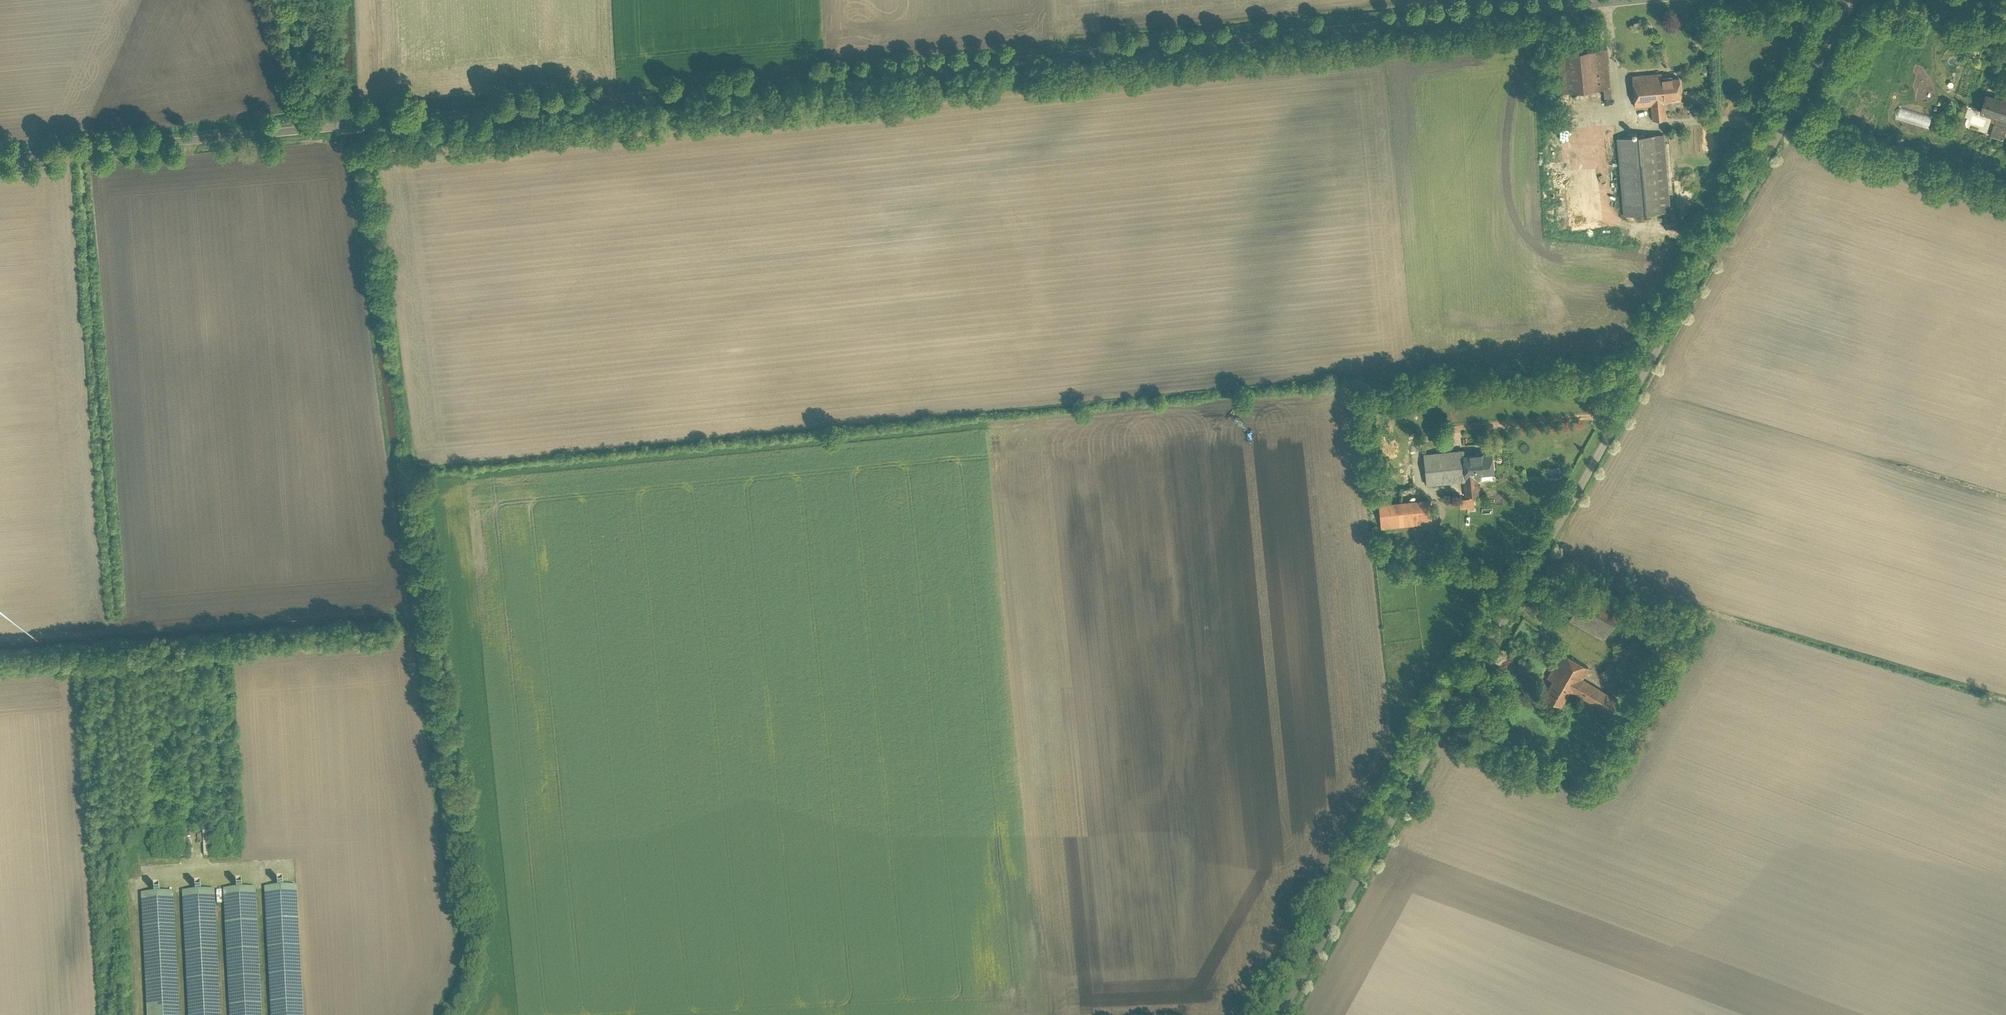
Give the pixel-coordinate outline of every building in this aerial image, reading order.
[(1604,46),(1561,50),(1564,88),(1607,84),(1604,46)] [(1661,70),(1631,74),(1635,102),(1649,101),(1665,98),(1662,76),(1661,70)] [(1675,75),(1662,76),(1665,98),(1678,97),(1675,75)] [(1978,109),(1997,115),(1991,135),(2005,139),(2005,135),(2005,90),(2003,89),(2001,96),(1984,90),(1978,109)] [(1665,98),(1649,101),(1651,117),(1667,115),(1665,98)] [(1664,130),(1615,134),(1622,212),(1671,207),(1664,130)] [(1462,446),(1421,451),(1425,483),(1462,478),(1464,493),(1478,491),(1477,478),(1478,478),(1478,472),(1481,472),(1482,479),(1493,478),(1490,449),(1463,452),(1462,446)] [(1549,467),(1550,477),(1563,476),(1562,466),(1549,467)] [(1377,500),(1380,526),(1432,522),(1429,495),(1377,500)] [(1457,497),(1458,506),(1474,505),(1473,496),(1457,497)] [(1576,602),(1567,618),(1603,638),(1612,621),(1576,602)] [(1549,678),(1540,693),(1560,705),(1568,689),(1603,709),(1612,693),(1582,676),(1587,665),(1560,650),(1545,676),(1549,678)] [(298,886),(266,888),(272,1014),(304,1014),(298,886)] [(256,888),(225,890),(231,1014),(263,1014),(256,888)] [(215,890),(183,892),(190,1014),(221,1014),(215,890)] [(174,892),(142,894),(148,1014),(180,1014),(174,892)]
